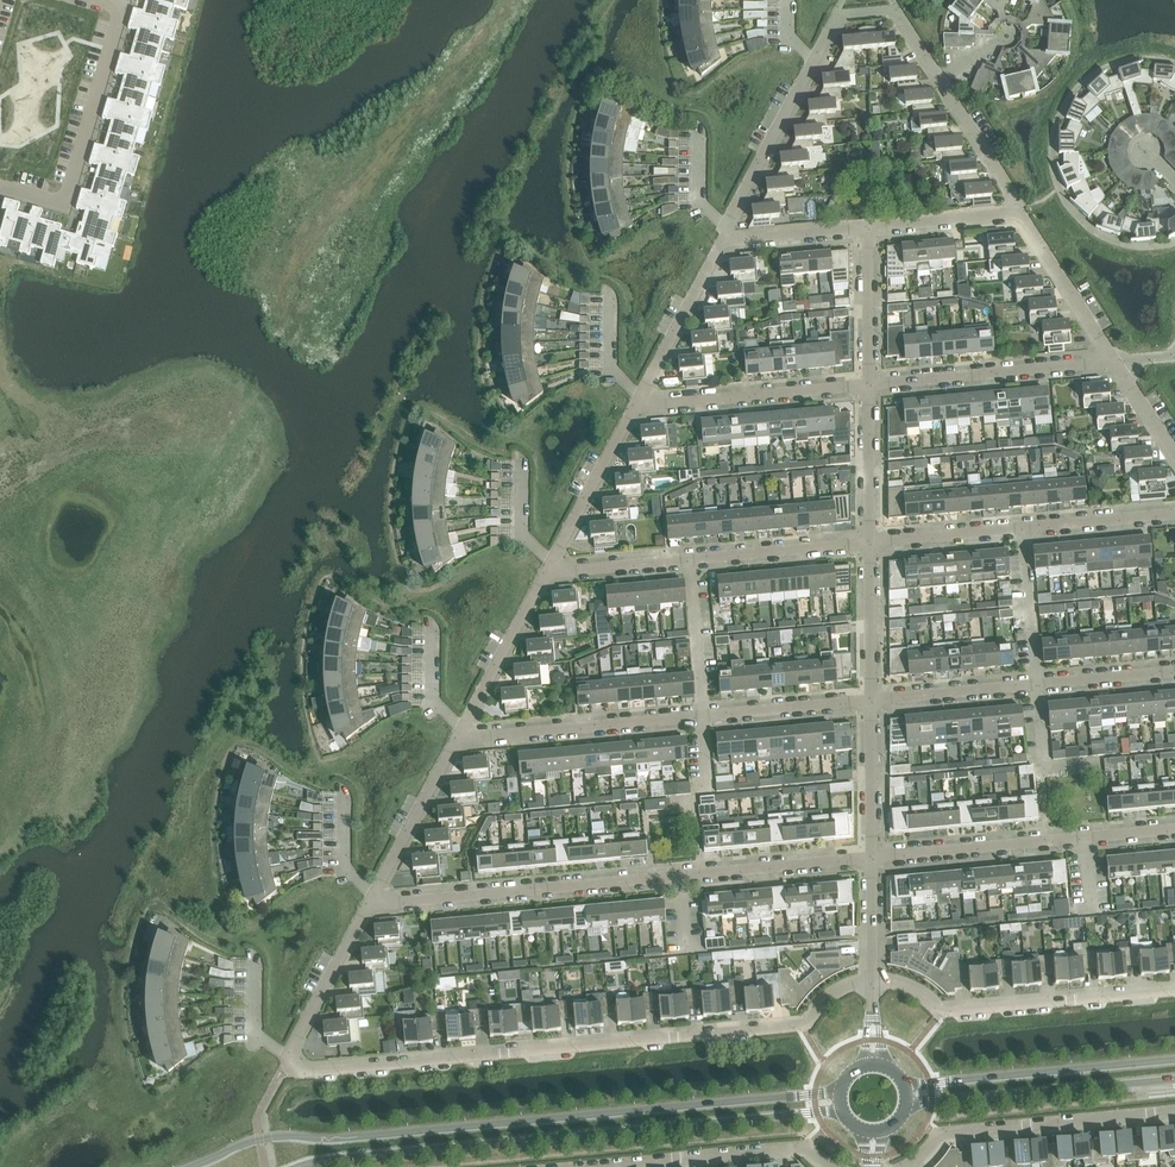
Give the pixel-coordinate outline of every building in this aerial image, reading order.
[(131,18),(176,31),(179,22),(171,19),(175,7),(152,0),(147,0),(144,12),(133,9),(131,18)] [(175,7),(186,11),(189,0),(152,0),(175,7)] [(687,11),(683,11),(683,12),(711,11),(712,0),(684,0),(687,11)] [(965,49),(966,49),(966,48),(972,48),(972,45),(976,45),(976,36),(993,36),(993,32),(995,32),(995,31),(997,28),(992,24),(989,28),(988,32),(982,32),(971,23),(973,21),(970,19),(976,11),(961,0),(958,0),(949,11),(959,18),(958,34),(958,35),(959,35),(965,35),(965,49)] [(1004,22),(998,0),(961,0),(976,11),(981,4),(984,6),(986,4),(997,12),(999,19),(995,20),(992,24),(997,28),(999,25),(1001,25),(1000,23),(1004,22)] [(1004,22),(1007,22),(1007,23),(1009,23),(1012,24),(1015,18),(1010,16),(1006,17),(1004,10),(1008,0),(998,0),(1004,22)] [(1020,29),(1050,9),(1050,8),(1049,9),(1043,0),(1026,0),(1031,2),(1029,5),(1032,6),(1027,19),(1022,23),(1020,20),(1015,18),(1012,24),(1015,25),(1016,27),(1018,26),(1020,29)] [(1050,9),(1020,29),(1021,31),(1020,32),(1021,34),(1021,37),(1027,38),(1028,32),(1026,29),(1031,25),(1045,26),(1045,29),(1048,30),(1048,39),(1072,40),(1069,40),(1070,25),(1058,24),(1049,10),(1050,9)] [(712,23),(711,11),(683,12),(684,12),(687,25),(684,26),(684,27),(712,23)] [(767,12),(743,12),(743,20),(757,18),(767,18),(767,12)] [(131,18),(128,28),(137,31),(133,44),(162,52),(166,39),(173,41),(176,31),(131,18)] [(712,23),(684,27),(685,27),(690,40),(686,41),(714,36),(712,23)] [(853,33),(850,38),(842,39),(843,51),(832,72),(855,69),(853,50),(869,49),(867,27),(865,28),(862,28),(860,29),(858,30),(859,30),(859,32),(853,33)] [(882,58),(883,67),(906,64),(895,47),(895,46),(893,34),(887,35),(884,30),(875,31),(875,28),(876,29),(876,28),(874,27),(872,27),(869,27),(867,27),(869,49),(888,47),(889,57),(882,58)] [(952,34),(943,34),(943,37),(943,41),(944,44),(944,48),(951,48),(952,34)] [(717,48),(714,36),(686,41),(687,42),(693,54),(690,55),(690,56),(717,48)] [(1021,43),(1018,45),(1046,69),(1047,69),(1045,68),(1056,55),(1068,56),(1069,41),(1072,41),(1072,40),(1048,39),(1047,48),(1043,48),(1043,51),(1030,50),(1025,46),(1027,43),(1027,38),(1021,37),(1020,40),(1019,42),(1021,43)] [(756,39),(747,42),(750,52),(757,49),(766,46),(767,46),(767,39),(757,39),(756,39)] [(121,54),(118,64),(163,77),(166,67),(158,65),(162,52),(133,44),(130,56),(121,54)] [(1026,73),(1017,75),(1023,99),(1022,96),(1037,92),(1034,81),(1045,68),(1046,69),(1018,45),(1016,48),(1015,47),(1014,48),(1011,49),(1012,56),(1017,54),(1020,51),(1025,56),(1028,69),(1025,70),(1026,73)] [(717,48),(690,56),(690,57),(691,56),(697,68),(694,69),(694,71),(698,70),(701,76),(721,61),(717,48)] [(1012,56),(1011,49),(1007,50),(1006,49),(1005,51),(1002,49),(995,65),(986,61),(984,65),(982,64),(980,69),(978,69),(991,75),(989,81),(1004,88),(1007,100),(1021,96),(1022,99),(1023,99),(1017,75),(1008,78),(1007,74),(1004,75),(1001,62),(1003,55),(1007,57),(1012,56)] [(1118,70),(1120,75),(1125,89),(1128,99),(1134,117),(1142,115),(1132,86),(1132,84),(1153,86),(1153,81),(1154,71),(1139,69),(1138,65),(1142,63),(1142,62),(1138,64),(1118,70)] [(118,64),(115,73),(124,76),(121,89),(149,97),(153,84),(160,86),(163,77),(118,64)] [(897,82),(898,90),(921,88),(916,80),(915,68),(909,68),(906,64),(883,67),(883,72),(889,71),(890,83),(897,82)] [(1154,66),(1154,71),(1153,81),(1160,81),(1160,83),(1174,92),(1174,75),(1174,74),(1174,69),(1174,68),(1154,66)] [(823,89),(819,98),(841,95),(840,87),(849,87),(848,75),(856,75),(855,69),(832,72),(830,76),(822,76),(823,89)] [(978,69),(976,76),(988,81),(989,81),(991,75),(978,69)] [(1105,95),(1125,89),(1120,75),(1106,79),(1103,76),(1106,72),(1102,75),(1087,88),(1100,103),(1107,101),(1105,95)] [(988,81),(976,76),(973,82),(986,88),(988,81)] [(970,89),(970,90),(971,89),(974,91),(977,93),(980,94),(983,96),(986,88),(973,82),(970,89)] [(912,105),(913,113),(936,111),(931,104),(930,91),(924,92),(921,88),(898,90),(898,95),(904,95),(905,106),(912,105)] [(1074,99),(1066,118),(1084,126),(1084,125),(1080,123),(1082,117),(1084,118),(1100,103),(1087,88),(1087,89),(1090,92),(1079,102),(1075,100),(1077,95),(1076,95),(1074,99)] [(108,99),(105,109),(150,122),(153,112),(145,110),(149,97),(121,89),(117,102),(108,99)] [(819,98),(816,102),(808,103),(809,115),(805,124),(827,121),(826,114),(835,113),(834,101),(842,101),(841,95),(819,98)] [(645,118),(636,115),(633,114),(614,99),(610,105),(607,104),(606,105),(607,105),(605,119),(602,118),(602,119),(640,130),(645,118)] [(105,109),(102,118),(111,121),(108,134),(136,142),(140,129),(147,131),(150,122),(105,109)] [(951,135),(946,127),(945,114),(939,115),(936,111),(913,113),(913,119),(911,119),(912,130),(915,133),(920,132),(920,130),(927,129),(928,137),(951,135)] [(1123,128),(1133,122),(1132,117),(1120,125),(1123,128)] [(1171,124),(1159,117),(1158,121),(1168,128),(1171,124)] [(1059,133),(1059,153),(1063,153),(1074,153),(1074,146),(1075,146),(1084,126),(1066,118),(1070,120),(1065,133),(1060,133),(1060,128),(1059,128),(1059,133)] [(598,132),(598,133),(638,142),(638,141),(640,130),(602,119),(602,120),(602,133),(598,132)] [(795,141),(791,150),(813,148),(812,140),(821,139),(820,128),(828,127),(827,121),(805,124),(802,128),(794,129),(795,141)] [(679,139),(679,133),(678,133),(659,125),(655,135),(669,139),(679,139)] [(1111,136),(1116,138),(1123,128),(1120,125),(1111,136)] [(596,148),(636,153),(638,142),(598,133),(598,134),(599,134),(599,147),(596,147),(596,148)] [(95,144),(92,154),(137,167),(140,157),(132,155),(136,142),(108,134),(104,147),(95,144)] [(937,161),(943,160),(966,158),(961,151),(960,138),(954,139),(951,135),(928,137),(928,142),(925,143),(926,151),(924,151),(924,158),(937,156),(937,161)] [(781,168),(777,176),(799,174),(798,166),(803,165),(803,169),(816,168),(818,163),(822,162),(821,153),(823,150),(822,147),(813,148),(791,150),(788,154),(780,155),(781,168)] [(636,153),(596,148),(596,149),(598,162),(594,162),(594,163),(623,164),(624,152),(636,153)] [(1057,165),(1056,166),(1058,170),(1067,189),(1071,187),(1085,180),(1085,174),(1079,174),(1079,157),(1079,153),(1074,153),(1063,153),(1064,168),(1059,170),(1057,165)] [(92,154),(89,164),(98,166),(95,179),(123,187),(127,174),(134,177),(137,167),(92,154)] [(957,176),(958,184),(981,181),(976,174),(975,161),(969,162),(966,158),(943,160),(943,166),(949,165),(950,176),(957,176)] [(594,177),(594,178),(623,177),(623,164),(594,163),(595,164),(598,177),(594,177)] [(1109,164),(1116,177),(1120,174),(1114,163),(1109,164)] [(836,170),(830,181),(838,186),(844,175),(836,170)] [(767,194),(763,202),(785,200),(784,192),(793,191),(792,180),(800,179),(799,174),(777,176),(774,180),(766,181),(767,194)] [(1116,177),(1127,186),(1129,182),(1120,174),(1116,177)] [(623,189),(623,177),(594,178),(595,178),(598,191),(595,192),(595,193),(623,189)] [(661,185),(668,184),(678,185),(678,178),(668,178),(665,178),(653,179),(653,186),(661,185)] [(82,189),(79,199),(124,212),(127,202),(119,200),(123,187),(95,179),(91,192),(82,189)] [(1073,204),(1088,218),(1101,203),(1105,197),(1099,188),(1090,192),(1085,180),(1071,187),(1077,200),(1074,204),(1070,200),(1069,201),(1073,204)] [(996,205),(991,197),(990,185),(984,185),(981,181),(958,184),(949,185),(949,189),(951,191),(952,199),(955,199),(959,204),(971,203),(970,199),(972,199),(973,207),(996,205)] [(1127,186),(1140,190),(1141,186),(1129,182),(1127,186)] [(913,188),(907,191),(911,197),(916,194),(916,192),(913,188)] [(625,202),(623,189),(595,193),(596,193),(601,206),(597,207),(625,202)] [(802,198),(794,199),(795,207),(799,206),(802,203),(802,198)] [(0,233),(0,246),(7,248),(9,241),(21,244),(22,245),(30,216),(29,216),(17,213),(20,203),(5,199),(2,209),(7,210),(0,233)] [(79,199),(76,209),(85,211),(82,224),(110,233),(110,232),(114,219),(121,222),(124,212),(79,199)] [(763,202),(760,207),(752,207),(753,220),(748,229),(771,227),(770,218),(779,217),(778,206),(786,205),(785,200),(763,202)] [(601,221),(601,222),(628,214),(625,202),(597,207),(598,208),(604,220),(601,221)] [(1100,229),(1119,235),(1125,217),(1127,210),(1122,209),(1116,216),(1101,203),(1088,218),(1091,214),(1102,224),(1100,229),(1096,227),(1096,228),(1100,229)] [(662,207),(662,217),(677,212),(678,212),(678,205),(668,205),(662,207)] [(21,244),(19,252),(29,255),(32,247),(44,251),(45,251),(53,223),(40,219),(42,210),(33,207),(31,212),(31,211),(29,216),(30,216),(22,245),(21,244)] [(1172,237),(1168,239),(1168,240),(1172,238),(1174,236),(1174,217),(1174,207),(1156,209),(1157,219),(1153,219),(1155,234),(1169,233),(1172,237)] [(1135,241),(1155,239),(1155,234),(1153,219),(1153,213),(1149,213),(1145,223),(1125,217),(1119,235),(1120,235),(1121,231),(1135,236),(1135,240),(1130,241),(1131,242),(1135,241)] [(632,227),(628,214),(601,222),(601,223),(602,222),(608,234),(605,235),(605,237),(609,236),(613,242),(632,227)] [(44,251),(40,263),(54,267),(59,250),(78,255),(79,256),(83,244),(74,241),(76,235),(60,231),(62,225),(53,223),(45,251),(44,251)] [(76,235),(74,241),(83,244),(79,256),(78,255),(76,263),(95,268),(98,257),(93,256),(96,243),(114,248),(118,234),(110,232),(110,233),(82,224),(79,223),(76,235)] [(989,261),(1027,257),(1027,256),(1016,257),(1015,249),(1013,235),(1000,236),(999,229),(986,230),(987,237),(988,249),(989,260),(989,261)] [(940,242),(941,249),(942,261),(955,260),(954,249),(953,243),(953,240),(940,242)] [(927,243),(928,249),(930,271),(943,269),(942,261),(941,249),(940,242),(927,243)] [(915,249),(917,270),(917,272),(930,271),(928,249),(927,243),(914,244),(915,249)] [(902,245),(902,249),(905,278),(904,271),(917,270),(915,249),(914,244),(902,245)] [(904,278),(905,278),(902,249),(902,245),(887,247),(887,249),(887,267),(885,267),(885,277),(887,277),(887,279),(904,278)] [(849,250),(830,252),(832,272),(831,272),(833,285),(833,284),(849,283),(849,251),(849,250)] [(740,260),(729,262),(729,265),(730,276),(733,276),(734,284),(716,286),(758,282),(755,257),(755,252),(740,253),(740,260)] [(830,252),(817,253),(819,273),(831,272),(832,272),(830,252)] [(806,274),(819,273),(817,253),(804,254),(806,274)] [(804,254),(792,256),(793,275),(806,274),(804,254)] [(794,285),(793,275),(792,256),(778,257),(781,287),(794,285)] [(1014,281),(1041,278),(1029,279),(1027,257),(989,261),(990,273),(1002,272),(1003,282),(1014,281)] [(964,264),(957,265),(957,273),(965,273),(964,264)] [(513,285),(540,293),(544,280),(525,265),(521,271),(518,270),(517,271),(518,272),(516,285),(513,284),(513,285)] [(1014,281),(1016,303),(1055,300),(1055,299),(1043,300),(1041,278),(1014,281)] [(758,282),(716,286),(718,300),(720,300),(721,308),(704,310),(745,306),(743,284),(758,283),(758,282)] [(537,305),(540,293),(513,285),(513,286),(513,299),(509,298),(509,299),(537,305)] [(970,285),(958,286),(958,295),(970,299),(970,285)] [(772,293),(770,295),(771,303),(781,302),(780,292),(772,293)] [(887,302),(907,300),(906,293),(888,295),(887,295),(887,302)] [(589,299),(580,295),(580,305),(590,305),(590,299),(589,299)] [(849,306),(849,298),(849,299),(834,300),(835,307),(849,306)] [(507,314),(535,318),(537,305),(509,299),(509,300),(510,300),(510,314),(507,313),(507,314)] [(1028,302),(1030,325),(1069,321),(1057,322),(1055,300),(1016,303),(1016,304),(1028,302)] [(784,312),(797,311),(796,306),(796,302),(783,303),(784,312)] [(918,303),(913,303),(914,311),(926,309),(926,308),(925,302),(918,303)] [(580,314),(580,308),(580,306),(569,304),(568,311),(580,314)] [(903,312),(902,304),(887,306),(887,313),(903,312)] [(745,306),(704,310),(705,324),(708,324),(709,332),(691,334),(732,330),(730,308),(745,307),(745,306)] [(849,309),(833,311),(834,319),(849,317),(849,309)] [(534,330),(535,318),(507,314),(507,315),(509,328),(505,328),(505,329),(534,330)] [(780,317),(768,322),(770,327),(781,326),(780,322),(780,317)] [(1044,347),(1048,346),(1049,353),(1064,352),(1064,345),(1071,344),(1069,321),(1030,325),(1042,324),(1044,347)] [(756,329),(754,324),(746,326),(748,332),(756,329)] [(906,360),(903,325),(903,326),(903,327),(887,329),(888,356),(885,356),(885,357),(896,356),(896,361),(906,360)] [(990,325),(976,326),(979,353),(993,351),(991,334),(990,325)] [(964,327),(965,333),(967,354),(979,353),(976,326),(964,327)] [(534,330),(505,329),(505,330),(506,330),(509,343),(505,343),(505,344),(534,343),(534,330)] [(732,330),(691,334),(692,349),(695,348),(696,356),(678,358),(678,359),(720,355),(717,332),(730,331),(732,331),(732,330)] [(849,331),(830,333),(833,366),(843,366),(843,365),(841,365),(841,361),(851,360),(850,360),(849,331)] [(821,368),(833,366),(830,333),(830,338),(818,339),(821,368)] [(965,333),(953,334),(955,355),(967,354),(965,333)] [(953,334),(941,335),(943,356),(955,355),(953,334)] [(943,356),(941,335),(929,336),(931,357),(943,356)] [(929,336),(917,337),(918,358),(931,357),(929,336)] [(905,339),(904,339),(906,360),(918,358),(917,337),(905,339)] [(806,340),(807,348),(809,369),(821,368),(818,339),(806,340)] [(794,341),(782,343),(785,371),(797,370),(795,349),(794,341)] [(535,356),(534,343),(505,344),(505,345),(506,345),(510,357),(506,358),(506,359),(535,356)] [(773,372),(785,371),(782,343),(770,344),(771,351),(773,372)] [(738,345),(739,359),(745,359),(747,375),(761,373),(759,352),(758,347),(744,348),(744,344),(738,345)] [(797,370),(809,369),(807,348),(795,349),(797,370)] [(771,351),(759,352),(761,373),(773,372),(771,351)] [(720,355),(678,359),(679,373),(682,373),(683,381),(707,379),(705,356),(720,355)] [(535,356),(506,359),(507,359),(512,372),(508,373),(509,373),(536,368),(535,356)] [(539,380),(536,368),(509,373),(509,374),(515,386),(512,387),(512,388),(539,380)] [(579,371),(579,381),(588,378),(589,378),(589,371),(579,371)] [(1109,383),(1102,384),(1101,377),(1086,378),(1086,386),(1082,386),(1084,409),(1122,405),(1111,406),(1109,383)] [(539,380),(512,388),(512,389),(513,389),(519,400),(516,401),(517,403),(520,402),(524,408),(543,393),(539,380)] [(1046,389),(1032,391),(1035,417),(1048,416),(1047,396),(1046,389)] [(1032,391),(1019,392),(1021,413),(1034,412),(1034,417),(1035,417),(1032,391)] [(1007,393),(1009,420),(1022,419),(1021,413),(1019,392),(1007,393)] [(1007,393),(994,394),(996,415),(996,421),(1009,420),(1007,393)] [(996,415),(994,394),(981,396),(983,416),(996,415)] [(981,396),(968,397),(970,418),(983,416),(981,396)] [(970,418),(968,397),(955,398),(957,419),(958,419),(970,418)] [(955,398),(943,399),(945,420),(946,427),(959,426),(958,419),(957,419),(955,398)] [(943,399),(930,400),(932,421),(945,420),(943,399)] [(932,421),(930,400),(917,402),(919,423),(932,421)] [(917,402),(904,403),(907,429),(920,428),(919,423),(917,402)] [(907,429),(904,403),(895,404),(896,404),(896,408),(886,409),(886,410),(888,409),(888,437),(907,435),(907,437),(907,429)] [(1096,408),(1098,431),(1136,427),(1136,426),(1125,428),(1122,405),(1084,409),(1096,408)] [(841,409),(831,410),(834,444),(850,442),(850,413),(852,413),(852,412),(841,413),(841,409)] [(834,444),(831,410),(818,411),(821,438),(833,436),(834,444)] [(818,411),(805,412),(808,439),(821,438),(818,411)] [(808,442),(808,439),(805,412),(793,413),(795,440),(795,443),(808,442)] [(793,413),(780,415),(782,435),(782,441),(795,440),(793,413)] [(767,416),(769,437),(782,435),(780,415),(767,416)] [(767,416),(754,417),(756,438),(769,437),(767,416)] [(754,417),(741,418),(743,439),(756,438),(754,417)] [(741,418),(729,419),(731,440),(731,446),(731,449),(744,448),(743,439),(741,418)] [(729,419),(716,421),(718,447),(731,446),(731,440),(729,419)] [(698,449),(718,447),(716,421),(702,422),(703,434),(697,434),(698,449)] [(640,428),(641,440),(642,442),(644,442),(645,450),(630,452),(627,452),(630,452),(669,448),(667,425),(643,427),(640,428)] [(1138,449),(1136,427),(1098,431),(1110,430),(1112,452),(1150,448),(1138,449)] [(424,450),(424,451),(451,459),(456,446),(436,431),(433,437),(429,436),(428,437),(429,438),(428,451),(424,450)] [(1054,436),(1042,438),(1042,445),(1045,445),(1054,444),(1054,436)] [(1036,438),(1024,439),(1024,441),(1024,447),(1037,446),(1037,440),(1036,438)] [(1011,440),(998,441),(999,449),(1012,448),(1011,443),(1011,440)] [(995,442),(985,442),(986,445),(986,451),(996,450),(995,442)] [(618,476),(636,474),(656,472),(654,450),(669,449),(669,448),(630,452),(627,452),(629,465),(629,466),(630,466),(632,466),(632,474),(617,476),(615,476),(618,476)] [(1123,451),(1125,473),(1164,470),(1164,469),(1152,471),(1150,448),(1112,452),(1123,451)] [(1039,450),(1030,450),(1031,458),(1040,457),(1039,450)] [(448,471),(451,459),(424,451),(424,452),(425,452),(424,465),(421,465),(420,465),(448,471)] [(888,460),(904,458),(904,451),(888,452),(888,460)] [(834,457),(835,465),(850,463),(850,456),(834,457)] [(491,471),(501,471),(501,465),(500,465),(491,461),(491,471)] [(902,468),(901,462),(888,463),(888,472),(902,471),(902,468)] [(418,479),(418,480),(446,484),(448,471),(420,465),(420,466),(421,466),(421,480),(418,479)] [(1103,467),(1097,468),(1098,476),(1104,476),(1115,475),(1114,466),(1103,467)] [(1137,473),(1139,495),(1140,495),(1140,502),(1165,500),(1165,493),(1166,493),(1164,470),(1125,473),(1125,474),(1137,473)] [(804,471),(791,473),(792,480),(797,479),(797,478),(805,477),(804,471)] [(605,500),(636,497),(644,497),(641,474),(656,473),(656,472),(636,474),(618,476),(615,476),(616,489),(616,491),(617,490),(619,490),(620,498),(605,500),(602,500),(602,501),(605,500)] [(1057,474),(1044,475),(1044,476),(1045,484),(1047,504),(1060,503),(1058,482),(1057,474)] [(1032,476),(1019,477),(1019,479),(1021,506),(1034,505),(1032,485),(1032,477),(1032,476)] [(1006,478),(993,480),(994,488),(996,509),(1000,508),(1000,512),(1009,511),(1009,508),(1006,480),(1006,478)] [(1019,479),(1006,480),(1009,508),(1021,506),(1019,479)] [(446,484),(418,480),(418,481),(419,481),(420,494),(417,494),(417,495),(445,497),(456,497),(456,496),(455,496),(455,489),(456,489),(456,485),(446,484)] [(903,480),(888,482),(888,489),(889,519),(906,517),(904,488),(903,480)] [(1084,480),(1071,481),(1073,502),(1086,500),(1084,480)] [(1071,481),(1058,482),(1060,503),(1073,502),(1071,481)] [(967,482),(955,483),(958,512),(970,511),(968,484),(967,482)] [(699,488),(697,483),(689,486),(692,491),(699,488)] [(955,483),(942,484),(945,514),(958,512),(955,483)] [(968,484),(970,511),(983,510),(981,490),(981,483),(968,484)] [(942,484),(929,486),(932,515),(945,514),(942,484)] [(1045,484),(1032,485),(1034,505),(1047,504),(1045,484)] [(929,486),(916,487),(919,516),(932,515),(929,486)] [(916,487),(904,488),(906,517),(919,516),(916,487)] [(994,488),(981,490),(983,510),(996,509),(994,488)] [(686,494),(684,489),(676,492),(678,497),(686,494)] [(678,497),(676,492),(669,495),(671,500),(678,497)] [(416,509),(417,510),(445,509),(445,497),(417,495),(417,496),(420,509),(416,509)] [(832,497),(833,504),(835,524),(851,523),(850,495),(832,497)] [(589,525),(592,524),(631,521),(629,498),(636,498),(644,497),(636,497),(605,500),(602,501),(603,513),(603,515),(604,515),(606,514),(607,523),(592,524),(589,524),(589,525)] [(1095,506),(1103,505),(1102,498),(1094,499),(1095,506)] [(743,504),(730,506),(731,513),(732,534),(745,533),(743,512),(743,504)] [(835,524),(833,504),(820,505),(822,525),(835,524)] [(809,526),(822,525),(820,505),(807,506),(809,526)] [(809,526),(807,506),(795,507),(797,528),(797,532),(798,532),(798,531),(806,531),(805,527),(809,526)] [(784,529),(797,528),(795,507),(782,509),(784,529)] [(446,522),(445,509),(417,510),(417,511),(421,524),(417,524),(418,525),(446,522)] [(784,529),(782,509),(769,510),(771,530),(784,529)] [(758,531),(771,530),(769,510),(756,511),(758,531)] [(758,531),(756,511),(743,512),(745,533),(758,531)] [(732,534),(731,513),(718,515),(720,535),(732,534)] [(707,536),(720,535),(718,515),(705,516),(707,536)] [(707,536),(705,516),(692,517),(694,537),(707,536)] [(681,539),(694,537),(692,517),(679,518),(681,539)] [(679,518),(667,519),(668,540),(681,539),(679,518)] [(500,526),(500,519),(491,519),(475,521),(476,529),(491,526),(500,526)] [(631,521),(592,524),(589,525),(590,537),(591,539),(593,539),(594,548),(618,545),(616,523),(631,521)] [(420,539),(448,534),(446,522),(418,525),(423,538),(420,539)] [(451,546),(448,534),(420,539),(420,540),(421,540),(426,552),(423,553),(423,554),(451,546)] [(663,535),(656,536),(657,547),(664,546),(663,535)] [(499,544),(500,544),(500,537),(490,537),(490,547),(499,544)] [(1152,568),(1149,537),(1136,539),(1138,559),(1139,569),(1152,568)] [(1125,560),(1138,559),(1136,539),(1123,540),(1125,560)] [(1123,540),(1110,541),(1113,570),(1126,569),(1125,560),(1123,540)] [(1100,572),(1113,570),(1110,541),(1097,542),(1100,572)] [(1097,542),(1085,543),(1087,573),(1100,572),(1097,542)] [(463,543),(451,546),(423,554),(423,555),(424,555),(431,566),(427,568),(428,569),(431,568),(435,574),(454,559),(466,555),(463,543)] [(1085,543),(1072,545),(1075,574),(1087,573),(1085,543)] [(1075,574),(1072,545),(1059,546),(1062,575),(1075,574)] [(1059,546),(1046,547),(1049,576),(1049,577),(1062,576),(1062,575),(1059,546)] [(999,552),(994,552),(997,581),(997,578),(1009,577),(1007,551),(1006,547),(998,548),(999,552)] [(1046,547),(1033,548),(1036,577),(1037,577),(1049,576),(1046,547)] [(947,557),(943,557),(945,586),(958,585),(956,556),(955,556),(955,552),(946,553),(947,557)] [(984,583),(997,581),(994,552),(981,553),(984,583)] [(971,584),(984,583),(981,553),(968,554),(971,584)] [(958,585),(971,584),(968,554),(956,556),(958,585)] [(933,587),(945,586),(943,557),(930,558),(933,587)] [(920,589),(933,587),(930,558),(917,559),(920,589)] [(917,559),(904,561),(907,590),(920,589),(917,559)] [(889,592),(907,590),(904,561),(889,562),(889,592)] [(835,594),(851,593),(851,566),(833,567),(835,588),(835,594)] [(822,589),(835,588),(833,567),(820,568),(822,589)] [(820,568),(807,570),(809,590),(822,589),(820,568)] [(807,570),(794,571),(796,591),(809,590),(807,570)] [(794,571),(782,572),(784,592),(796,591),(794,571)] [(782,572),(769,573),(771,594),(784,592),(782,572)] [(769,573),(756,575),(758,595),(771,594),(769,573)] [(756,575),(743,576),(745,596),(758,595),(756,575)] [(733,597),(745,596),(743,576),(731,577),(733,597)] [(717,578),(719,599),(720,605),(733,603),(733,597),(731,577),(717,578)] [(684,581),(671,583),(673,603),(685,602),(684,581)] [(1158,592),(1167,596),(1166,582),(1157,583),(1158,592)] [(671,583),(658,584),(660,604),(673,603),(671,583)] [(658,584),(645,585),(647,605),(660,604),(658,584)] [(551,594),(553,607),(553,608),(554,608),(556,608),(556,616),(541,618),(539,618),(541,618),(580,614),(578,591),(574,592),(573,585),(559,586),(560,593),(554,594),(551,594)] [(647,605),(645,585),(636,586),(632,586),(634,607),(636,606),(647,605)] [(632,586),(619,587),(621,608),(621,614),(634,613),(634,607),(632,586)] [(621,608),(619,587),(606,589),(608,609),(621,608)] [(998,594),(998,599),(999,607),(1012,606),(1011,598),(1004,598),(1003,593),(998,594)] [(1038,603),(1051,602),(1051,597),(1051,594),(1037,595),(1038,603)] [(1166,606),(1167,605),(1169,600),(1157,596),(1154,596),(1155,602),(1155,604),(1160,604),(1166,606)] [(335,616),(335,617),(362,625),(363,625),(375,629),(379,617),(367,612),(347,597),(344,603),(340,602),(340,603),(340,604),(339,617),(335,616)] [(947,599),(934,601),(934,606),(935,613),(948,612),(947,607),(947,599)] [(595,604),(590,605),(590,612),(607,611),(606,600),(598,600),(595,604)] [(1090,602),(1078,603),(1078,610),(1091,609),(1091,607),(1090,602)] [(1065,613),(1065,610),(1065,604),(1052,606),(1053,614),(1065,613)] [(934,606),(922,607),(922,609),(922,614),(926,614),(935,613),(934,606)] [(1053,614),(1052,606),(1039,607),(1039,615),(1053,614)] [(922,607),(909,608),(909,610),(909,616),(919,615),(922,614),(922,609),(922,607)] [(889,617),(905,616),(904,608),(889,609),(889,617)] [(1012,609),(999,611),(1000,619),(1013,618),(1012,609)] [(595,613),(597,636),(610,635),(608,612),(595,613)] [(539,618),(540,631),(540,633),(541,632),(543,632),(544,640),(526,642),(529,642),(567,639),(565,616),(580,615),(580,614),(541,618),(539,618)] [(955,623),(955,615),(943,616),(943,621),(944,624),(955,623)] [(332,631),(359,637),(362,625),(335,617),(335,618),(336,618),(335,631),(332,631)] [(663,618),(664,627),(675,627),(675,617),(663,618)] [(905,628),(905,620),(889,621),(889,629),(905,628)] [(1169,621),(1157,623),(1159,651),(1172,650),(1170,629),(1169,621)] [(1144,624),(1145,632),(1147,652),(1159,651),(1157,623),(1144,624)] [(851,625),(835,626),(835,635),(851,633),(851,625)] [(1118,626),(1105,628),(1106,636),(1108,656),(1121,655),(1119,634),(1118,626)] [(393,627),(391,633),(399,636),(401,629),(393,627)] [(402,627),(402,637),(412,637),(412,631),(411,631),(402,627)] [(1093,629),(1080,631),(1081,638),(1083,658),(1095,657),(1093,637),(1093,629)] [(329,645),(329,646),(357,650),(359,637),(332,631),(331,632),(332,632),(333,646),(329,645)] [(781,643),(779,632),(767,633),(767,638),(768,645),(781,643)] [(1145,632),(1132,633),(1134,654),(1147,652),(1145,632)] [(1119,634),(1121,655),(1134,654),(1132,633),(1119,634)] [(715,638),(716,646),(729,645),(729,636),(715,638)] [(1093,637),(1095,657),(1108,656),(1106,636),(1093,637)] [(1068,639),(1070,660),(1083,658),(1081,638),(1068,639)] [(526,642),(527,655),(527,657),(528,657),(530,656),(531,665),(513,666),(513,667),(516,666),(555,663),(553,640),(568,639),(567,639),(529,642),(526,642)] [(1068,639),(1055,640),(1057,661),(1070,660),(1068,639)] [(676,650),(690,648),(689,640),(676,641),(676,650)] [(1055,640),(1042,642),(1044,662),(1057,661),(1055,640)] [(971,641),(958,642),(959,649),(961,670),(974,669),(972,648),(971,641)] [(958,642),(946,643),(946,651),(948,671),(961,670),(959,649),(958,642)] [(946,643),(933,644),(934,652),(935,672),(948,671),(946,651),(946,643)] [(650,644),(638,645),(638,650),(638,653),(651,652),(650,644)] [(1011,645),(997,646),(999,666),(1013,665),(1012,658),(1018,657),(1016,644),(1011,645)] [(328,660),(328,661),(356,662),(357,650),(329,646),(329,647),(330,647),(331,660),(328,660)] [(987,667),(999,666),(997,646),(985,647),(987,667)] [(391,647),(390,654),(402,655),(412,655),(412,649),(402,649),(391,647)] [(985,647),(972,648),(974,669),(987,667),(985,647)] [(890,677),(910,675),(907,648),(890,650),(890,677)] [(908,648),(907,648),(910,675),(923,674),(921,653),(908,654),(908,648)] [(609,655),(607,650),(600,653),(602,658),(609,655)] [(820,653),(821,663),(823,683),(836,682),(833,655),(833,652),(820,653)] [(923,674),(935,672),(934,652),(921,653),(923,674)] [(833,655),(836,682),(851,680),(851,654),(833,655)] [(595,660),(593,655),(586,659),(588,664),(595,660)] [(588,664),(586,659),(578,662),(581,667),(588,664)] [(328,675),(328,676),(356,675),(356,662),(328,661),(328,662),(329,662),(331,675),(328,675)] [(743,662),(731,663),(731,664),(731,671),(733,691),(746,690),(744,670),(743,662)] [(513,667),(514,679),(515,681),(517,681),(518,689),(503,690),(500,690),(500,691),(503,691),(542,687),(540,665),(555,663),(516,666),(513,667)] [(821,663),(808,664),(810,684),(823,683),(821,663)] [(718,666),(720,693),(733,691),(731,671),(731,664),(718,666)] [(808,664),(795,665),(797,685),(810,684),(808,664)] [(795,665),(783,666),(785,686),(797,685),(795,665)] [(783,666),(770,667),(772,688),(785,686),(783,666)] [(770,667),(757,669),(759,689),(772,688),(770,667)] [(627,670),(628,681),(630,701),(636,701),(643,700),(641,680),(640,669),(627,670)] [(757,669),(744,670),(746,690),(759,689),(757,669)] [(329,690),(329,691),(357,688),(356,675),(328,676),(328,677),(329,677),(332,689),(329,690)] [(695,699),(692,675),(679,676),(681,696),(686,696),(686,699),(695,699)] [(679,676),(666,677),(668,697),(681,696),(679,676)] [(576,679),(578,706),(592,705),(590,684),(589,677),(576,679)] [(666,677),(654,678),(656,699),(668,697),(666,677)] [(654,678),(641,680),(643,700),(656,699),(654,678)] [(628,681),(615,682),(617,702),(630,701),(628,681)] [(615,682),(602,683),(604,704),(617,702),(615,682)] [(602,683),(590,684),(592,705),(604,704),(602,683)] [(500,691),(502,703),(502,705),(505,705),(505,714),(529,711),(527,689),(542,687),(503,691),(500,691)] [(331,705),(331,706),(359,700),(357,688),(329,691),(329,692),(330,691),(334,704),(331,705)] [(1174,713),(1174,693),(1163,694),(1165,714),(1174,713)] [(1151,695),(1152,715),(1153,724),(1166,723),(1165,714),(1163,694),(1151,695)] [(1140,716),(1152,715),(1151,695),(1138,696),(1140,716)] [(1138,696),(1125,697),(1127,718),(1128,726),(1140,725),(1140,716),(1138,696)] [(1114,719),(1127,718),(1125,697),(1112,699),(1114,719)] [(1112,699),(1099,700),(1101,720),(1114,719),(1112,699)] [(334,719),(334,720),(362,713),(359,700),(331,706),(332,706),(337,718),(334,719)] [(1099,700),(1087,701),(1088,721),(1089,728),(1102,727),(1101,720),(1099,700)] [(1087,701),(1074,702),(1076,723),(1088,721),(1087,701)] [(1074,702),(1061,703),(1063,724),(1076,723),(1074,702)] [(388,707),(391,718),(411,710),(411,704),(402,703),(388,707)] [(1063,731),(1063,724),(1061,703),(1048,705),(1051,732),(1063,731)] [(999,706),(999,709),(995,710),(997,736),(1010,735),(1010,729),(1008,708),(1007,705),(999,706)] [(1023,728),(1023,727),(1021,707),(1008,708),(1010,729),(1023,728)] [(362,713),(334,720),(335,721),(342,732),(338,734),(339,735),(343,733),(346,740),(376,717),(373,709),(362,713)] [(997,736),(995,710),(982,711),(985,737),(997,736)] [(985,737),(982,711),(969,712),(972,739),(985,737)] [(972,739),(969,712),(956,713),(959,740),(972,739)] [(959,740),(956,713),(944,715),(946,741),(959,740)] [(944,715),(931,716),(933,742),(934,744),(934,751),(947,750),(946,743),(946,741),(944,715)] [(933,742),(931,716),(918,717),(921,743),(933,742)] [(921,743),(918,717),(905,718),(908,745),(921,743)] [(908,747),(905,718),(890,720),(890,746),(907,745),(908,747)] [(852,723),(832,725),(834,751),(834,753),(835,753),(835,751),(852,750),(852,723)] [(834,751),(832,725),(819,726),(821,753),(834,751)] [(821,753),(819,726),(806,727),(809,754),(821,753)] [(809,754),(806,727),(793,729),(796,755),(809,754)] [(796,755),(793,729),(781,730),(783,756),(796,755)] [(783,756),(781,730),(768,731),(770,758),(783,756)] [(770,758),(768,731),(755,732),(757,759),(770,758)] [(757,759),(755,732),(742,734),(745,760),(757,759)] [(745,760),(742,734),(729,735),(732,761),(745,760)] [(732,763),(732,761),(729,735),(716,736),(718,756),(719,763),(732,761),(732,763)] [(1129,738),(1121,739),(1122,748),(1130,747),(1130,745),(1129,738)] [(685,739),(672,740),(674,761),(687,759),(685,739)] [(672,740),(659,741),(662,767),(662,774),(675,772),(674,761),(672,740)] [(659,741),(646,743),(649,769),(662,767),(659,741)] [(646,743),(634,744),(637,773),(649,772),(649,769),(646,743)] [(634,744),(621,745),(624,775),(625,782),(637,780),(637,773),(634,744)] [(1142,744),(1130,745),(1130,747),(1130,752),(1138,752),(1143,751),(1142,744)] [(624,775),(621,745),(608,746),(611,776),(624,775)] [(611,776),(608,746),(595,747),(598,774),(598,777),(611,776)] [(598,774),(595,747),(583,749),(585,769),(585,775),(598,774)] [(1065,748),(1065,750),(1066,758),(1080,757),(1079,752),(1079,747),(1065,748)] [(570,750),(572,770),(585,769),(583,749),(570,750)] [(570,750),(557,751),(559,772),(572,770),(570,750)] [(1065,750),(1052,751),(1053,760),(1066,758),(1065,750)] [(544,752),(546,773),(559,772),(557,751),(544,752)] [(544,752),(531,754),(533,774),(534,781),(534,782),(547,780),(546,773),(544,752)] [(520,775),(533,774),(531,754),(518,755),(520,775)] [(1013,755),(1014,763),(1027,762),(1026,754),(1013,755)] [(463,760),(464,773),(464,775),(465,774),(467,774),(468,782),(450,784),(453,784),(491,781),(489,757),(465,760),(463,760)] [(247,782),(246,783),(274,791),(278,778),(259,763),(255,770),(251,768),(251,770),(252,770),(250,783),(247,782)] [(890,775),(910,773),(910,765),(895,766),(890,767),(890,775)] [(1019,776),(1034,775),(1033,766),(1019,767),(1019,776)] [(836,772),(837,780),(852,779),(852,770),(847,771),(836,772)] [(785,776),(772,778),(772,780),(773,786),(786,785),(786,780),(785,776)] [(518,778),(508,778),(508,793),(519,792),(518,778)] [(904,787),(903,778),(890,779),(891,788),(894,788),(904,787)] [(450,784),(451,797),(451,799),(452,799),(454,798),(455,807),(440,808),(437,808),(437,809),(479,805),(477,782),(491,781),(453,784),(450,784)] [(691,794),(689,782),(676,783),(677,795),(691,794)] [(717,792),(735,790),(734,782),(716,783),(717,792)] [(243,797),(271,803),(274,791),(246,783),(246,784),(247,784),(246,798),(243,797)] [(677,795),(676,783),(663,785),(663,788),(664,790),(664,797),(677,795)] [(852,783),(829,785),(830,794),(852,792),(852,783)] [(1172,808),(1170,785),(1157,786),(1160,809),(1172,808)] [(1147,810),(1160,809),(1157,786),(1145,787),(1147,810)] [(1147,810),(1145,787),(1132,789),(1134,811),(1147,810)] [(638,789),(625,791),(626,800),(639,799),(638,794),(638,789)] [(1121,812),(1134,811),(1132,789),(1119,790),(1121,812)] [(612,790),(613,796),(613,801),(621,801),(620,790),(612,790)] [(664,790),(651,791),(651,798),(664,797),(664,790)] [(1119,790),(1106,791),(1109,814),(1121,812),(1119,790)] [(307,801),(313,803),(323,803),(323,797),(322,797),(307,791),(307,801)] [(983,803),(985,825),(998,824),(996,801),(995,795),(983,796),(983,803)] [(715,805),(714,796),(700,797),(701,805),(701,806),(715,805)] [(240,811),(240,812),(268,816),(271,803),(243,797),(243,798),(244,812),(240,811)] [(1036,798),(1022,799),(1024,821),(1038,820),(1036,798)] [(645,812),(670,810),(669,799),(644,802),(645,812)] [(944,800),(947,829),(960,827),(958,805),(957,799),(944,800)] [(1022,799),(1009,800),(1011,823),(1024,821),(1022,799)] [(932,801),(932,807),(934,830),(947,829),(944,800),(932,801)] [(1009,800),(996,801),(998,824),(1011,823),(1009,800)] [(323,806),(313,806),(302,802),(300,809),(313,812),(323,812),(323,806)] [(488,813),(500,812),(499,803),(488,804),(488,813)] [(983,803),(970,804),(973,826),(985,825),(983,803)] [(970,804),(958,805),(960,827),(973,826),(970,804)] [(437,809),(438,821),(438,823),(441,822),(442,831),(427,832),(424,832),(424,833),(427,832),(466,829),(464,807),(479,805),(437,809)] [(921,831),(934,830),(932,807),(919,809),(921,831)] [(907,810),(909,832),(921,831),(919,809),(907,810)] [(891,823),(891,834),(909,832),(907,810),(891,811),(891,813),(888,813),(888,823),(891,823)] [(819,811),(806,812),(809,842),(822,841),(820,818),(819,811)] [(275,823),(268,822),(268,816),(240,812),(240,813),(241,813),(242,826),(239,826),(239,827),(267,828),(267,829),(274,829),(275,823)] [(806,812),(793,813),(796,843),(809,842),(806,812)] [(781,814),(781,822),(783,844),(796,843),(793,813),(781,814)] [(781,814),(768,816),(769,823),(771,846),(783,844),(781,822),(781,814)] [(853,838),(852,815),(832,817),(834,839),(853,838)] [(485,834),(491,823),(487,817),(480,832),(485,834)] [(742,818),(743,825),(745,848),(758,847),(756,824),(755,817),(742,818)] [(832,817),(820,818),(822,841),(834,839),(832,817)] [(729,819),(732,849),(745,848),(743,825),(742,818),(729,819)] [(717,820),(717,828),(719,850),(732,849),(729,819),(717,820)] [(769,823),(756,824),(758,847),(771,846),(769,823)] [(239,841),(239,842),(267,841),(267,829),(267,828),(239,827),(239,828),(240,828),(242,841),(239,841)] [(618,829),(618,837),(621,860),(633,858),(631,836),(631,828),(618,829)] [(717,828),(703,829),(703,833),(705,852),(719,850),(717,828)] [(424,833),(425,845),(426,847),(428,847),(429,855),(411,857),(414,857),(453,853),(451,831),(466,829),(427,832),(424,833)] [(605,830),(592,831),(593,840),(595,862),(608,861),(606,838),(605,830)] [(633,858),(636,858),(646,857),(644,835),(636,836),(631,836),(633,858)] [(554,836),(541,838),(543,867),(556,866),(554,843),(554,836)] [(541,837),(528,838),(528,846),(531,868),(543,867),(541,838),(541,837)] [(618,837),(606,838),(608,861),(621,860),(618,837)] [(593,840),(580,841),(582,863),(595,862),(593,840)] [(240,856),(240,857),(268,854),(267,841),(239,842),(239,843),(240,843),(243,856),(240,856)] [(569,865),(582,863),(580,841),(567,842),(569,865)] [(567,842),(554,843),(556,866),(569,865),(567,842)] [(518,869),(531,868),(528,846),(516,847),(518,869)] [(516,847),(503,848),(505,871),(518,869),(516,847)] [(492,872),(505,871),(503,848),(490,849),(492,872)] [(479,873),(492,872),(490,849),(477,851),(479,873)] [(1171,851),(1158,852),(1160,874),(1173,873),(1171,851)] [(1158,852),(1145,853),(1147,876),(1160,874),(1158,852)] [(268,854),(240,857),(240,858),(241,858),(245,870),(242,871),(242,872),(280,864),(278,853),(268,854)] [(411,857),(413,869),(413,871),(414,871),(416,871),(417,880),(422,879),(423,886),(441,884),(440,878),(438,855),(453,853),(414,857),(411,857)] [(1145,853),(1132,854),(1134,877),(1147,876),(1145,853)] [(1132,854),(1119,856),(1121,878),(1134,877),(1132,854)] [(1119,856),(1107,857),(1109,879),(1121,878),(1119,856)] [(1052,885),(1066,883),(1064,861),(1050,862),(1052,885)] [(1050,862),(1037,863),(1040,894),(1053,893),(1052,885),(1050,862)] [(1037,863),(1024,865),(1027,895),(1040,894),(1037,863)] [(1024,865),(1011,866),(1013,888),(1014,896),(1027,895),(1024,865)] [(245,885),(245,886),(273,879),(270,866),(242,872),(243,872),(248,884),(245,885)] [(1001,889),(1013,888),(1011,866),(999,867),(1001,889)] [(999,867),(986,868),(988,891),(988,897),(1001,896),(1001,889),(999,867)] [(975,892),(988,891),(986,868),(973,869),(975,892)] [(973,869),(960,871),(962,893),(975,892),(973,869)] [(304,883),(313,880),(322,876),(323,870),(313,870),(303,873),(304,883)] [(950,894),(962,893),(960,871),(947,872),(950,894)] [(469,872),(460,873),(461,882),(470,881),(469,872)] [(947,872),(935,873),(937,903),(938,905),(950,903),(950,894),(947,872)] [(935,873),(922,874),(925,904),(937,903),(935,873)] [(922,874),(909,876),(911,898),(912,905),(912,906),(925,904),(922,874)] [(891,900),(911,898),(909,876),(891,877),(891,900)] [(273,879),(245,886),(246,887),(253,899),(249,900),(250,901),(254,900),(257,907),(277,891),(273,879)] [(837,905),(853,903),(853,881),(835,882),(837,905)] [(835,882),(822,884),(825,912),(838,911),(837,905),(835,882)] [(812,913),(825,912),(822,884),(809,885),(812,913)] [(809,885),(797,886),(799,916),(812,914),(812,913),(809,885)] [(786,917),(799,916),(797,886),(784,887),(786,910),(786,917)] [(784,887),(771,888),(773,911),(786,910),(784,887)] [(758,890),(761,920),(774,919),(773,911),(771,888),(758,890)] [(745,891),(747,913),(748,921),(761,920),(758,890),(745,891)] [(735,915),(747,913),(745,891),(733,892),(735,915)] [(733,892),(720,893),(722,916),(735,915),(733,892)] [(703,918),(722,916),(720,893),(706,895),(706,900),(701,901),(703,918)] [(650,900),(652,922),(665,921),(663,899),(650,900)] [(1053,901),(1055,917),(1069,915),(1068,899),(1053,901)] [(650,900),(637,901),(639,924),(652,922),(650,900)] [(639,924),(637,901),(636,901),(624,902),(627,925),(636,924),(639,924)] [(624,902),(612,904),(614,926),(627,925),(624,902)] [(612,904),(599,905),(601,927),(614,926),(612,904)] [(599,905),(586,906),(588,928),(601,927),(599,905)] [(586,906),(573,907),(575,930),(588,928),(586,906)] [(573,907),(560,908),(562,931),(575,930),(573,907)] [(560,908),(547,910),(550,932),(562,931),(560,908)] [(547,910),(535,911),(537,933),(550,932),(547,910)] [(535,911),(522,912),(524,935),(537,933),(535,911)] [(522,912),(509,913),(511,936),(524,935),(522,912)] [(509,913),(496,914),(498,937),(511,936),(509,913)] [(496,914),(483,916),(485,938),(498,937),(496,914)] [(483,916),(470,917),(472,939),(485,938),(483,916)] [(361,950),(361,951),(364,950),(403,947),(400,923),(391,924),(391,917),(379,918),(380,925),(376,926),(374,926),(375,939),(375,941),(376,940),(378,940),(379,948),(364,950),(361,950)] [(470,917),(458,918),(460,941),(472,939),(470,917)] [(458,918),(445,919),(447,942),(460,941),(458,918)] [(1074,918),(1064,919),(1065,929),(1082,927),(1081,918),(1074,918)] [(447,942),(445,919),(431,921),(433,943),(447,942)] [(913,921),(891,923),(891,932),(914,930),(913,921)] [(853,936),(853,927),(839,928),(840,937),(853,936)] [(158,948),(157,949),(185,957),(189,945),(170,929),(166,936),(163,934),(162,936),(163,936),(161,949),(158,948)] [(923,977),(925,978),(932,966),(922,960),(929,949),(931,950),(935,944),(935,942),(917,943),(916,934),(897,936),(898,952),(891,953),(891,965),(887,965),(894,967),(895,967),(899,968),(904,969),(909,970),(910,971),(914,972),(918,974),(923,977)] [(706,949),(711,949),(725,948),(724,939),(710,940),(706,941),(706,939),(705,940),(706,949)] [(1073,952),(1067,953),(1067,954),(1070,982),(1077,982),(1084,981),(1083,970),(1083,968),(1090,967),(1088,952),(1087,943),(1073,945),(1073,952)] [(1153,952),(1155,974),(1169,973),(1168,960),(1174,959),(1173,944),(1166,944),(1166,950),(1153,952)] [(361,951),(362,963),(362,965),(363,965),(365,964),(366,973),(351,974),(348,974),(348,975),(351,974),(390,971),(388,948),(403,947),(364,950),(361,951)] [(1141,975),(1155,974),(1153,952),(1139,953),(1139,947),(1131,948),(1132,963),(1139,962),(1141,975)] [(1118,955),(1110,956),(1112,978),(1126,977),(1125,964),(1132,963),(1131,948),(1119,949),(1117,949),(1118,955)] [(154,963),(154,964),(182,969),(185,957),(157,949),(157,950),(158,950),(157,964),(154,963)] [(815,970),(807,978),(816,988),(820,985),(825,981),(832,977),(837,974),(843,971),(849,969),(855,968),(858,967),(858,966),(854,967),(854,957),(841,958),(841,951),(810,954),(811,956),(806,960),(815,970)] [(1046,956),(1047,971),(1054,970),(1055,984),(1070,982),(1068,961),(1067,954),(1063,951),(1058,952),(1053,955),(1046,956)] [(1088,952),(1090,967),(1097,966),(1098,979),(1112,978),(1110,956),(1097,957),(1096,951),(1088,952)] [(712,962),(725,961),(724,952),(711,953),(712,961),(712,962)] [(1002,953),(1003,960),(1004,975),(1012,974),(1013,988),(1027,986),(1024,955),(1014,956),(1014,952),(1002,953)] [(955,989),(962,989),(961,979),(960,964),(959,953),(958,953),(953,953),(948,954),(945,958),(948,960),(941,971),(932,966),(925,978),(928,980),(931,982),(937,987),(940,989),(943,992),(946,994),(948,997),(949,997),(946,994),(955,993),(955,989)] [(1024,955),(1027,986),(1041,985),(1040,972),(1047,971),(1046,956),(1039,956),(1039,954),(1024,955)] [(225,969),(234,969),(234,963),(218,957),(218,967),(225,969)] [(982,962),(982,968),(984,990),(999,989),(997,976),(1004,975),(1003,960),(995,961),(982,962)] [(974,963),(960,964),(961,979),(969,978),(970,992),(984,990),(982,968),(982,962),(974,963)] [(151,978),(180,982),(182,969),(154,964),(154,965),(154,978),(151,978)] [(225,972),(211,968),(209,975),(224,978),(234,978),(234,972),(225,972)] [(816,988),(807,978),(798,985),(790,975),(792,973),(789,969),(778,970),(779,976),(780,996),(781,1006),(789,1005),(789,1009),(798,1008),(796,1011),(797,1011),(801,1005),(805,999),(808,996),(810,993),(811,993),(813,991),(816,988)] [(348,975),(349,987),(350,989),(352,989),(353,997),(338,998),(335,998),(335,999),(338,999),(377,995),(375,973),(390,971),(351,974),(348,975)] [(519,971),(498,973),(499,982),(520,980),(519,971)] [(528,972),(521,972),(521,980),(529,979),(528,972)] [(757,978),(757,983),(760,1011),(774,1010),(773,997),(780,996),(779,976),(757,978)] [(150,992),(150,993),(178,995),(180,982),(151,978),(151,979),(152,979),(154,992),(150,992)] [(210,979),(209,985),(224,987),(224,981),(210,979)] [(728,984),(714,985),(717,1015),(731,1014),(730,1001),(737,1000),(736,985),(735,979),(728,980),(728,984)] [(705,982),(693,983),(693,989),(695,1004),(702,1004),(703,1017),(717,1015),(714,985),(705,986),(705,982)] [(746,1013),(760,1011),(757,983),(736,985),(737,1000),(744,1000),(746,1013)] [(660,1021),(675,1019),(672,991),(660,992),(659,987),(650,988),(651,993),(652,1008),(659,1008),(660,1021)] [(687,1005),(695,1004),(693,989),(672,991),(675,1019),(689,1018),(687,1005)] [(523,1004),(524,1021),(531,1020),(532,1033),(547,1032),(544,1009),(544,999),(534,1000),(533,991),(521,992),(523,1004)] [(150,1007),(150,1008),(178,1007),(178,995),(150,993),(150,994),(151,994),(153,1007),(150,1007)] [(395,994),(398,1009),(405,1007),(402,993),(395,994)] [(616,996),(608,997),(609,1012),(616,1012),(618,1025),(632,1024),(630,1001),(629,995),(626,993),(620,994),(616,996)] [(645,1009),(652,1008),(651,993),(643,994),(643,1000),(630,1001),(632,1024),(636,1023),(646,1022),(645,1009)] [(609,1012),(608,997),(608,994),(586,996),(587,1005),(589,1028),(604,1026),(602,1013),(609,1012)] [(335,999),(337,1011),(337,1013),(340,1013),(340,1021),(325,1022),(323,1023),(325,1023),(364,1019),(362,997),(377,995),(338,999),(335,999)] [(587,999),(565,1001),(567,1017),(574,1016),(574,1018),(575,1029),(589,1028),(587,1005),(587,999)] [(474,1002),(471,1004),(472,1010),(480,1009),(479,1003),(479,1001),(476,1001),(474,1002)] [(544,1009),(547,1032),(561,1030),(560,1017),(567,1017),(565,1001),(558,1002),(558,1008),(544,1009)] [(523,1004),(501,1006),(502,1013),(504,1036),(518,1034),(517,1021),(524,1021),(523,1004)] [(151,1022),(151,1023),(179,1020),(178,1007),(150,1008),(150,1009),(151,1009),(154,1022),(151,1022)] [(474,1025),(481,1025),(480,1009),(472,1010),(466,1011),(467,1017),(459,1017),(461,1040),(476,1038),(474,1025)] [(488,1009),(480,1009),(481,1025),(489,1024),(490,1037),(504,1036),(502,1013),(488,1014),(488,1009)] [(419,1044),(417,1021),(416,1011),(394,1013),(396,1033),(403,1032),(405,1045),(408,1045),(408,1048),(418,1047),(417,1044),(419,1044)] [(459,1011),(437,1013),(439,1029),(446,1028),(446,1030),(447,1041),(461,1040),(459,1017),(459,1011)] [(432,1029),(439,1029),(437,1013),(424,1015),(424,1021),(417,1021),(419,1044),(433,1042),(432,1029)] [(323,1023),(324,1035),(324,1037),(325,1037),(327,1037),(328,1046),(352,1044),(349,1021),(364,1020),(364,1019),(325,1023),(323,1023)] [(153,1037),(153,1038),(181,1032),(179,1020),(151,1023),(151,1024),(152,1024),(156,1036),(153,1037)] [(156,1052),(184,1045),(181,1032),(153,1038),(154,1038),(160,1050),(156,1052)] [(224,1036),(223,1045),(233,1042),(234,1042),(234,1036),(224,1036)] [(184,1045),(156,1052),(157,1053),(164,1065),(161,1066),(161,1067),(165,1066),(168,1073),(184,1061),(198,1056),(193,1042),(184,1045)] [(396,1043),(383,1044),(384,1054),(397,1052),(396,1043)] [(1174,1157),(1174,1133),(1171,1133),(1171,1129),(1157,1131),(1159,1152),(1168,1151),(1170,1157),(1174,1157)] [(1143,1136),(1136,1136),(1138,1160),(1149,1159),(1150,1153),(1159,1152),(1157,1131),(1143,1132),(1143,1136)] [(1128,1133),(1114,1135),(1116,1156),(1125,1155),(1128,1161),(1138,1160),(1136,1136),(1129,1137),(1128,1133)] [(1100,1140),(1093,1140),(1096,1164),(1106,1164),(1107,1157),(1116,1156),(1114,1135),(1100,1136),(1100,1140)] [(1086,1137),(1072,1139),(1074,1160),(1083,1159),(1085,1165),(1096,1164),(1093,1140),(1086,1141),(1086,1137)] [(1051,1144),(1053,1166),(1064,1166),(1065,1161),(1074,1160),(1072,1139),(1057,1140),(1058,1144),(1051,1144)] [(1029,1143),(1031,1164),(1040,1163),(1041,1166),(1053,1166),(1051,1144),(1043,1145),(1043,1141),(1029,1143)] [(1008,1148),(1010,1166),(1022,1166),(1022,1165),(1031,1164),(1029,1143),(1015,1144),(1015,1148),(1008,1148)] [(986,1147),(988,1166),(1010,1166),(1008,1148),(1001,1149),(1001,1145),(986,1147)] [(934,1166),(967,1166),(965,1152),(958,1153),(958,1149),(949,1150),(951,1147),(942,1159),(934,1166)] [(965,1152),(967,1166),(988,1166),(986,1147),(972,1148),(973,1152),(965,1152)]
